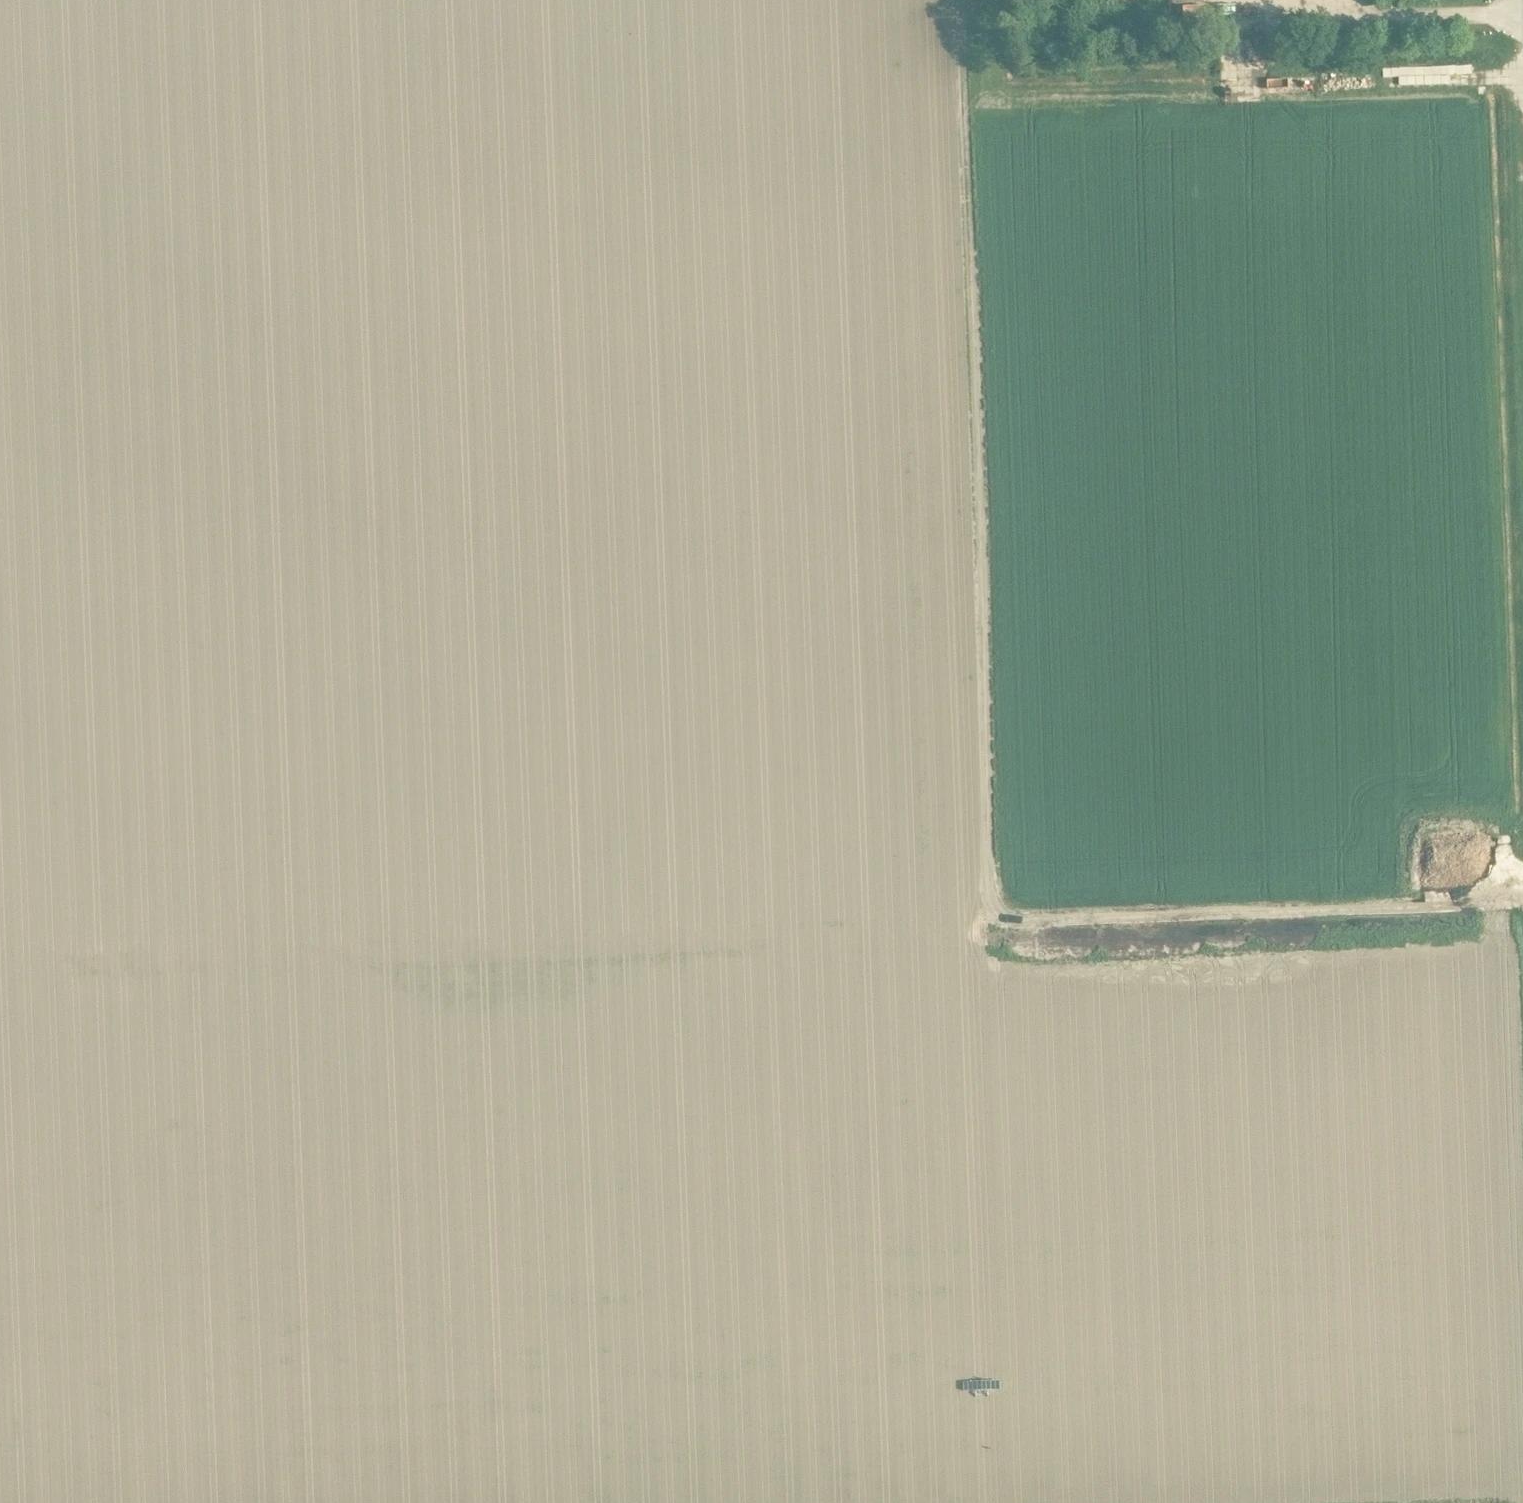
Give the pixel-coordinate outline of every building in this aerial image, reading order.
[(1325,40),(1293,41),(1293,56),(1325,55),(1325,40)] [(1437,866),(1441,854),(1413,845),(1406,866),(1419,870),(1422,861),(1437,866)]
